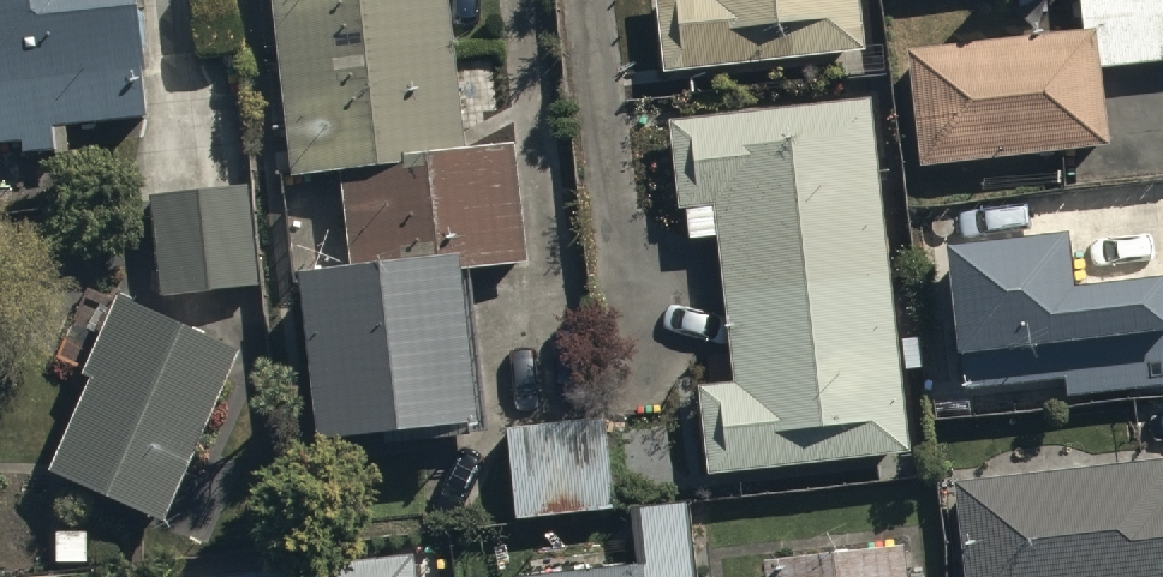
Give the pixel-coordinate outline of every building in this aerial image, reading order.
[(60,152),(58,139),(156,129),(142,0),(0,0),(0,158),(60,152)] [(298,189),(346,183),(358,289),(309,294),(329,466),(490,447),(471,284),(534,276),(520,156),(471,162),(452,0),(276,0),(298,189)] [(669,83),(870,60),(863,0),(659,0),(669,83)] [(1087,46),(912,66),(925,181),(1115,160),(1106,83),(1162,76),(1162,0),(1082,0),(1087,46)] [(866,88),(666,111),(676,198),(710,194),(731,370),(695,374),(705,462),(906,439),(866,88)] [(150,186),(159,286),(256,277),(246,177),(150,186)] [(1062,369),(1063,387),(1162,377),(1162,289),(1160,257),(1068,266),(1063,216),(941,228),(952,335),(959,334),(964,378),(1062,369)] [(48,459),(162,509),(238,339),(115,285),(81,362),(90,366),(48,459)] [(501,419),(513,510),(615,497),(603,406),(501,419)] [(951,474),(963,576),(1162,576),(1162,450),(951,474)] [(511,576),(693,576),(684,495),(630,501),(636,554),(510,567),(511,576)] [(901,533),(761,548),(765,576),(906,576),(901,533)] [(411,543),(192,568),(193,576),(415,576),(411,543)]
